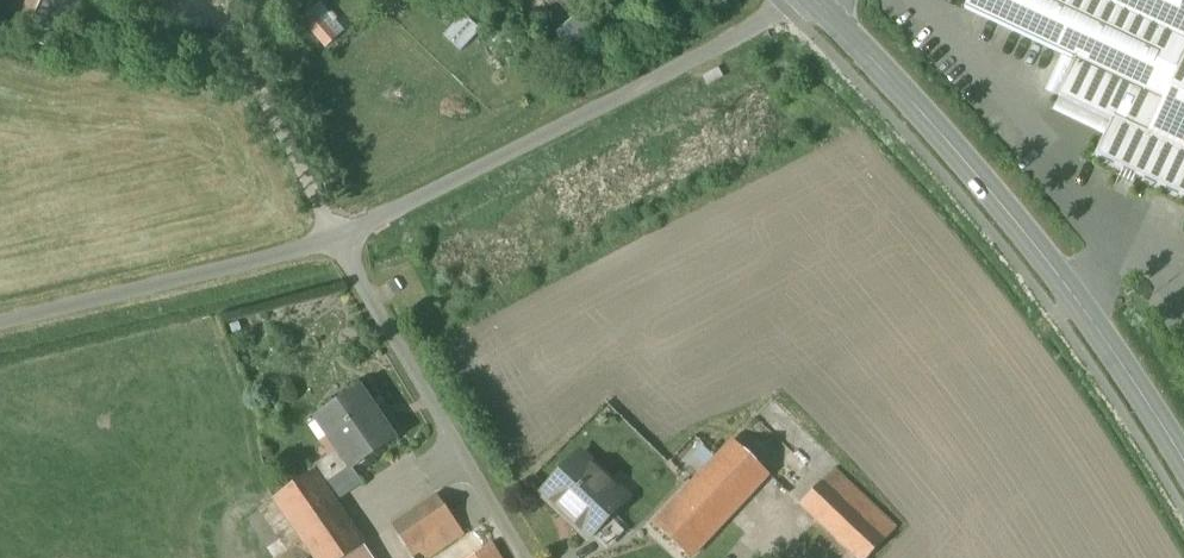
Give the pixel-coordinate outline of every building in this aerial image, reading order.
[(22,30),(36,0),(0,0),(0,20),(22,30)] [(948,14),(1067,65),(1118,87),(1183,116),(1183,0),(955,0),(948,14)] [(1068,68),(1050,104),(1101,127),(1085,163),(1183,208),(1183,119),(1068,68)] [(397,435),(362,381),(318,409),(340,443),(353,463),(397,435)] [(694,482),(730,517),(770,475),(732,442),(694,482)] [(345,491),(362,480),(353,463),(340,443),(276,482),(322,557),(385,557),(345,491)] [(626,500),(579,456),(544,494),(590,538),(626,500)] [(895,514),(833,458),(800,494),(862,550),(895,514)] [(466,525),(437,482),(395,510),(424,553),(466,525)] [(730,517),(694,482),(654,525),(689,557),(691,557),(730,517)] [(492,533),(456,555),(458,557),(508,557),(492,533)]
